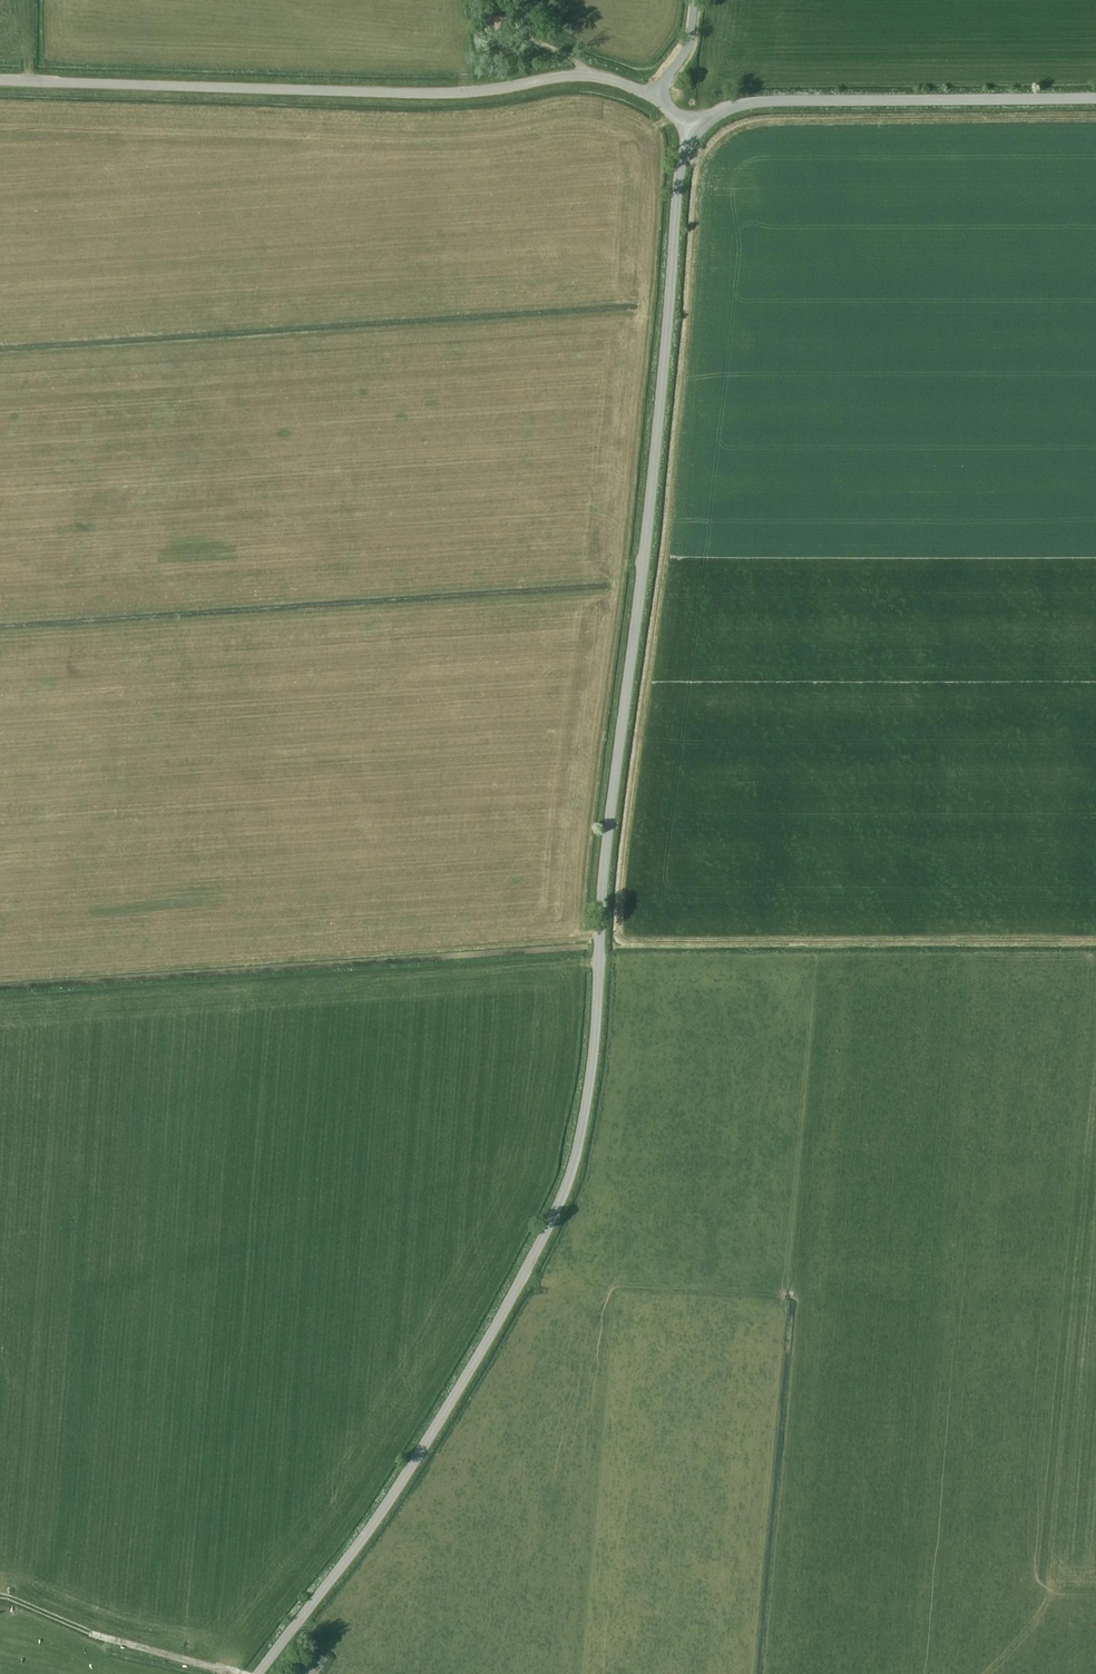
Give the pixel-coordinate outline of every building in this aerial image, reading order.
[(483,26),(488,25),(489,31),(512,27),(508,4),(485,8),(486,13),(481,13),(483,26)]
